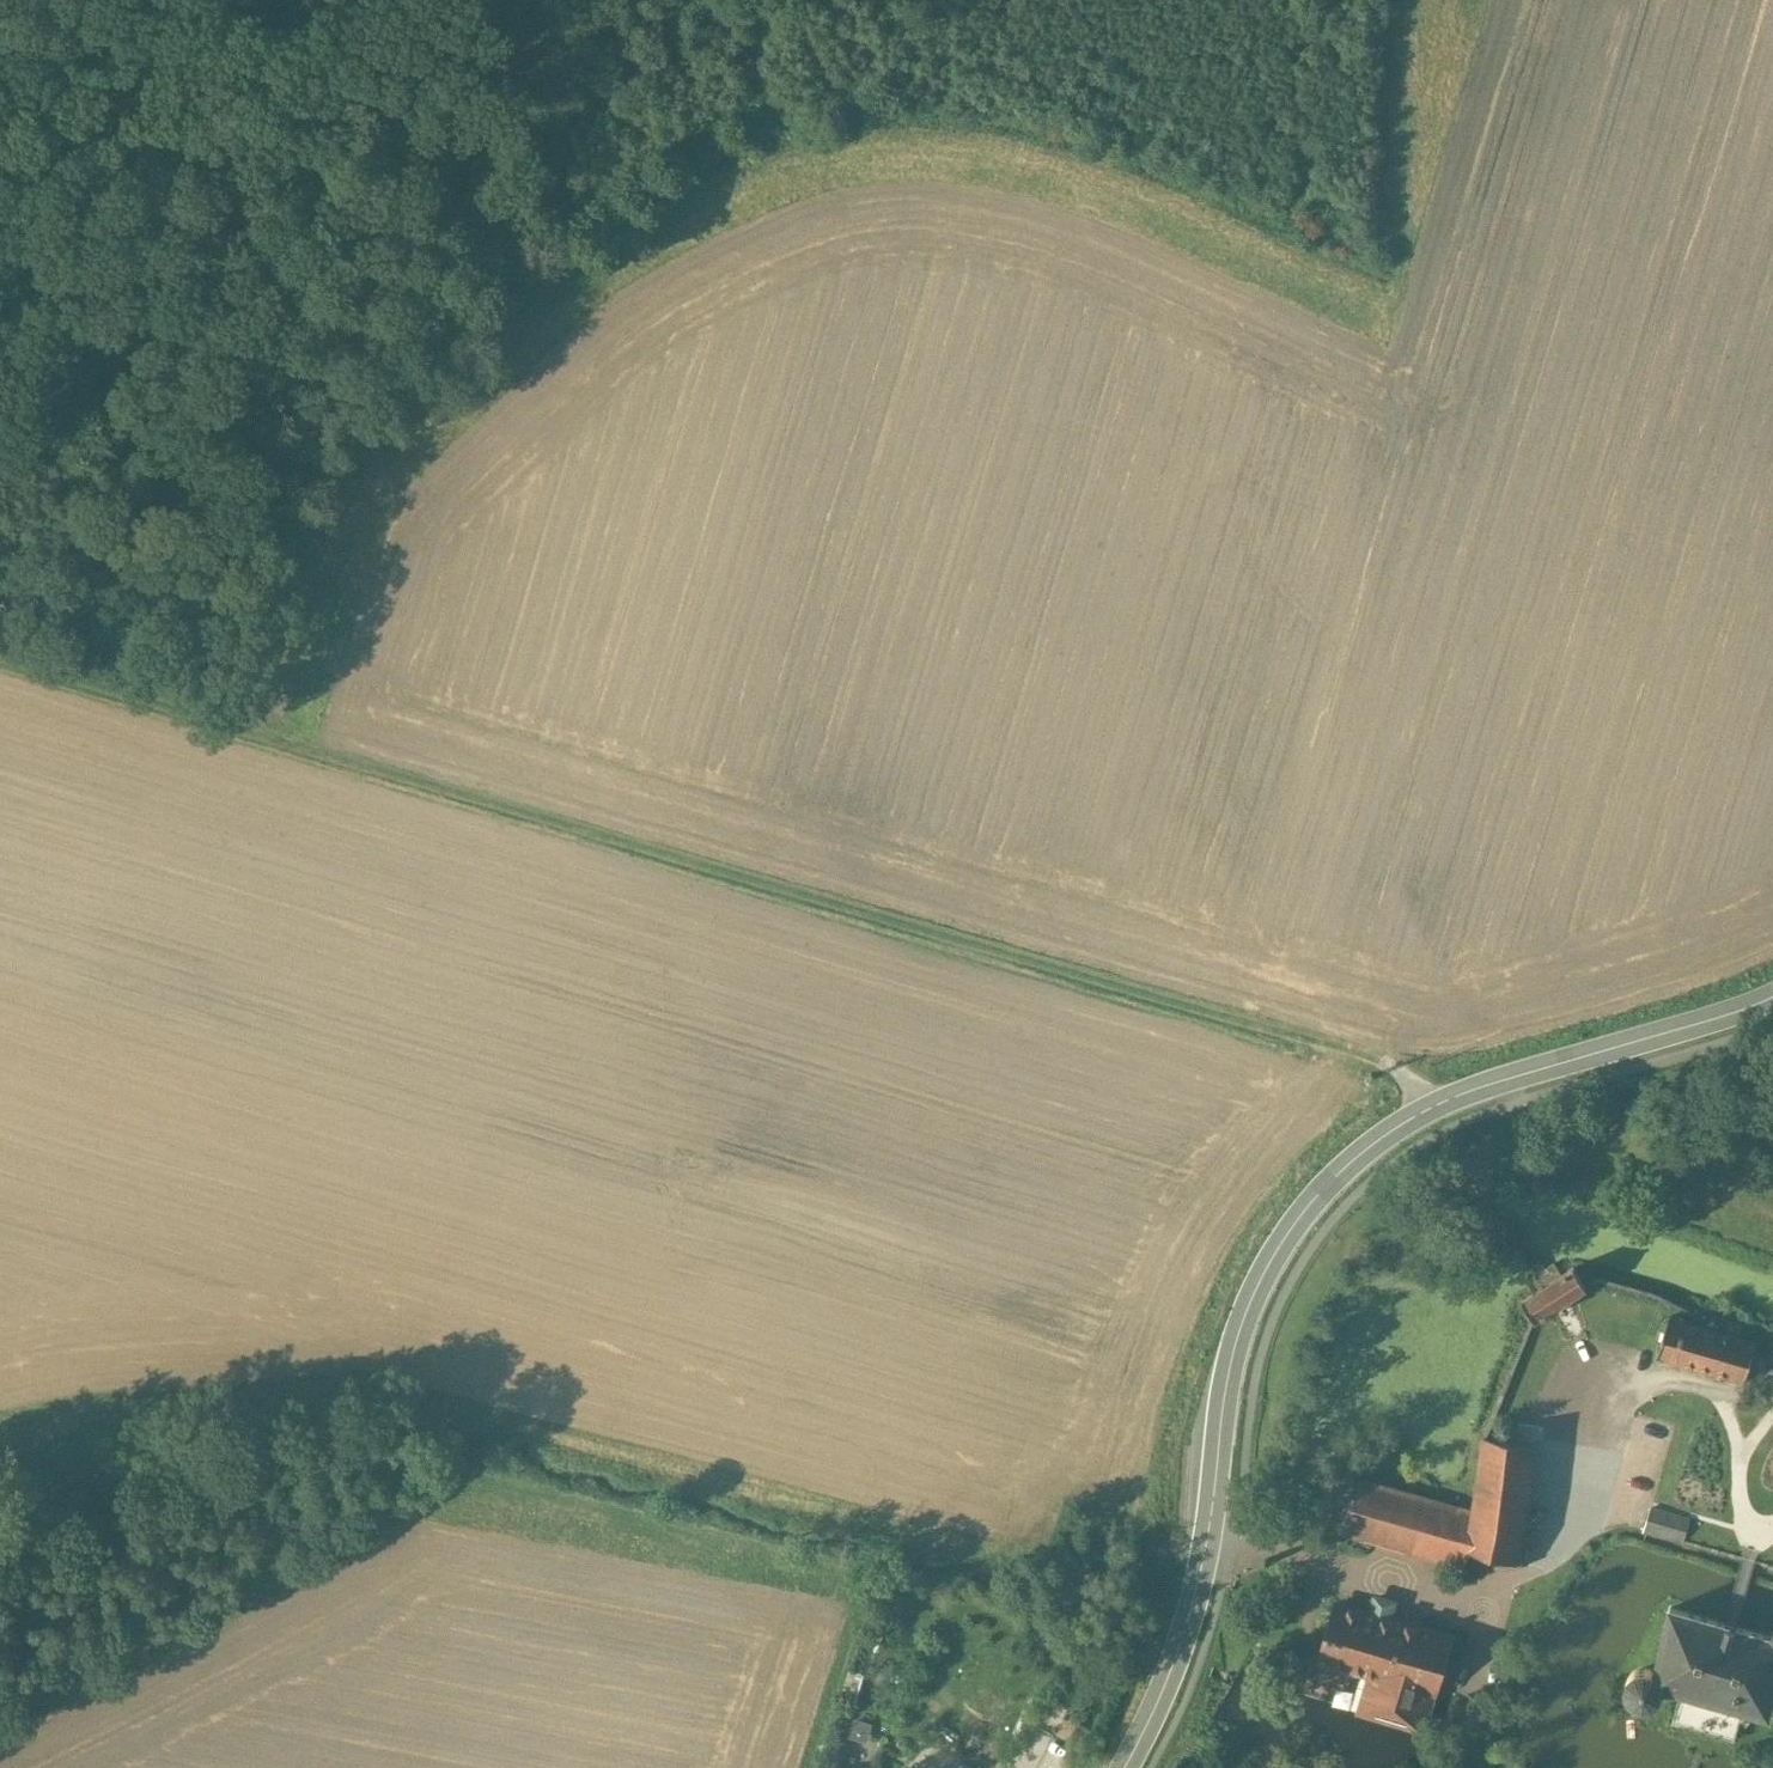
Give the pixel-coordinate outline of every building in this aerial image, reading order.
[(1527,1285),(1533,1294),(1562,1275),(1556,1264),(1554,1262),(1525,1282),(1527,1285)] [(1533,1294),(1523,1300),(1536,1321),(1587,1287),(1584,1283),(1574,1267),(1562,1275),(1533,1294)] [(1757,1342),(1669,1316),(1657,1357),(1745,1382),(1757,1342)] [(1533,1448),(1484,1438),(1473,1513),(1467,1548),(1468,1549),(1517,1561),(1533,1448)] [(1473,1513),(1361,1480),(1347,1532),(1466,1567),(1468,1549),(1467,1548),(1473,1513)] [(1690,1519),(1651,1508),(1645,1530),(1683,1541),(1690,1519)] [(1395,1601),(1372,1594),(1367,1612),(1390,1618),(1395,1601)] [(1378,1615),(1336,1603),(1320,1659),(1371,1674),(1360,1712),(1422,1730),(1433,1692),(1436,1691),(1452,1637),(1378,1615)] [(1671,1609),(1656,1674),(1651,1672),(1644,1672),(1639,1674),(1635,1679),(1633,1685),(1633,1691),(1636,1696),(1641,1700),(1647,1701),(1653,1701),(1658,1698),(1662,1693),(1663,1687),(1682,1692),(1744,1710),(1770,1717),(1770,1716),(1772,1717),(1772,1637),(1772,1638),(1671,1609)] [(1744,1710),(1682,1692),(1672,1724),(1735,1742),(1744,1710)] [(857,1717),(852,1733),(872,1739),(876,1723),(857,1717)]
